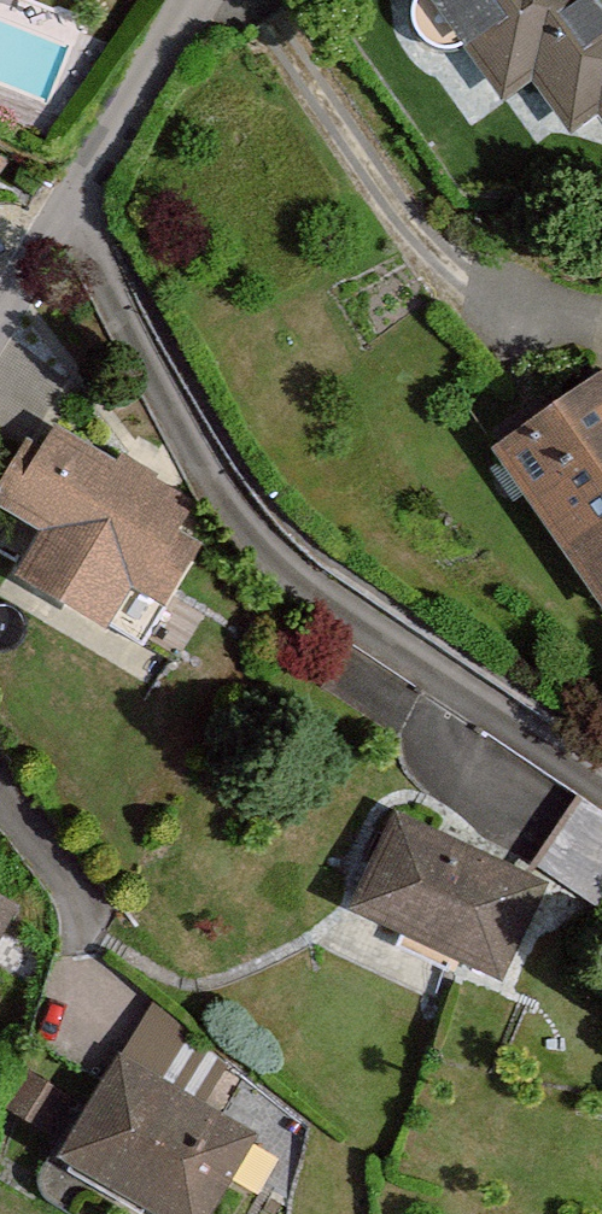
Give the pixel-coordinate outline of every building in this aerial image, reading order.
[(504,102),(534,80),(572,133),(598,115),(601,121),(601,0),(430,0),(504,102)] [(491,448),(601,609),(601,371),(491,448)] [(37,418),(0,479),(0,509),(44,535),(19,575),(103,626),(124,593),(160,614),(215,525),(37,418)] [(551,888),(398,819),(355,914),(507,984),(551,888)] [(0,898),(0,943),(19,909),(0,898)] [(125,1040),(50,1161),(135,1213),(215,1213),(268,1128),(125,1040)]
